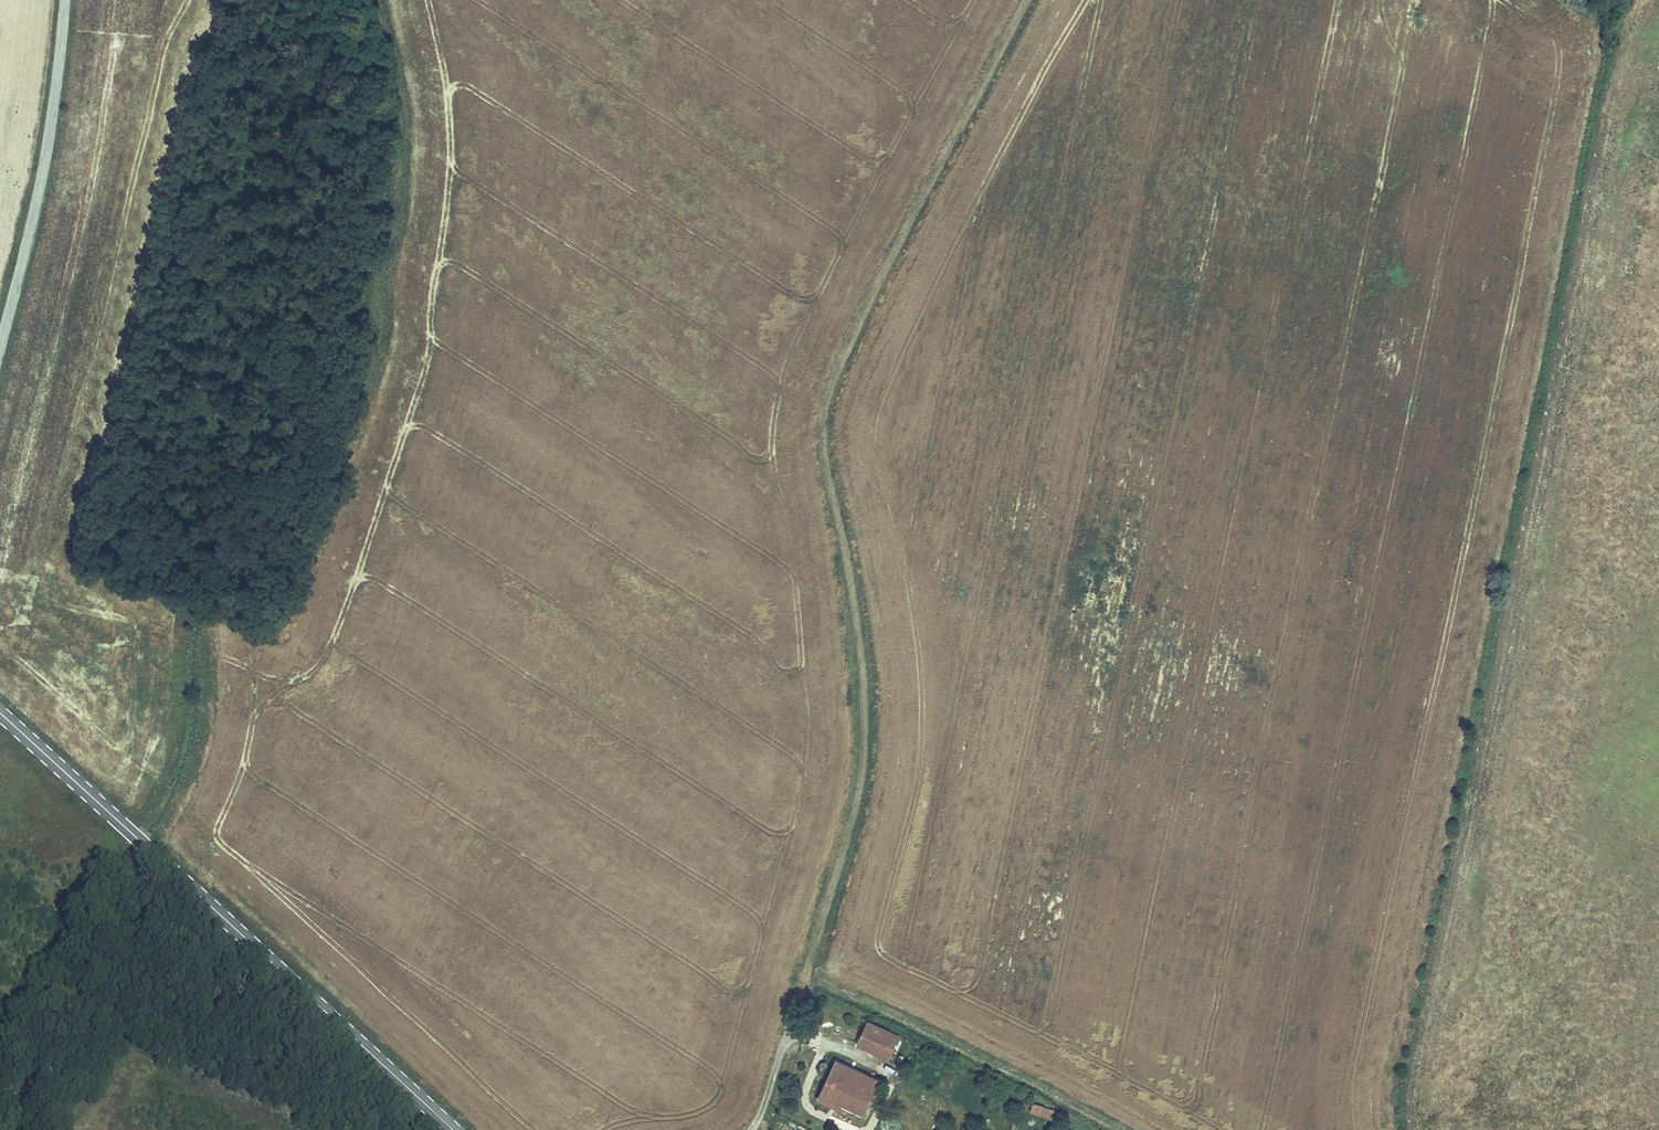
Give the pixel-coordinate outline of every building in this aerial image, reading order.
[(871,1021),(860,1042),(888,1055),(898,1034),(871,1021)] [(875,1079),(836,1060),(819,1097),(834,1105),(839,1094),(863,1105),(875,1079)] [(1050,1121),(1054,1110),(1033,1103),(1029,1113),(1050,1121)]
